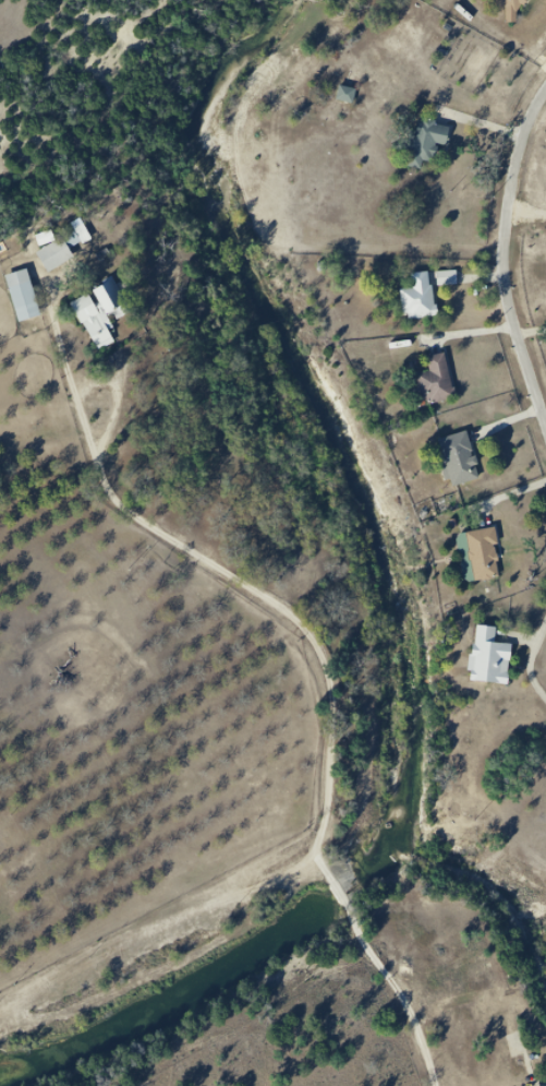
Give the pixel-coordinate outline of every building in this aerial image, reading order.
[(353,103),(356,89),(339,86),(336,99),(353,103)] [(426,121),(415,162),(429,165),(430,159),(440,162),(445,145),(454,147),(459,130),(426,121)] [(74,259),(69,248),(78,243),(73,233),(55,242),(50,230),(36,237),(41,248),(36,250),(47,273),(74,259)] [(39,318),(30,270),(7,274),(16,322),(39,318)] [(444,272),(444,288),(465,287),(464,271),(444,272)] [(415,275),(416,291),(405,293),(409,317),(414,315),(415,323),(445,320),(441,287),(437,288),(435,273),(415,275)] [(97,352),(115,342),(108,329),(112,327),(106,315),(126,305),(113,280),(90,292),(71,302),(97,352)] [(433,357),(436,373),(422,375),(428,405),(462,398),(453,353),(433,357)] [(445,440),(458,489),(480,484),(473,458),(481,455),(474,431),(445,440)] [(472,536),(481,585),(506,581),(501,559),(508,558),(503,532),(472,536)] [(485,629),(484,647),(480,647),(478,657),(474,657),(473,677),(477,677),(476,685),(517,689),(519,647),(502,646),(503,631),(485,629)]
